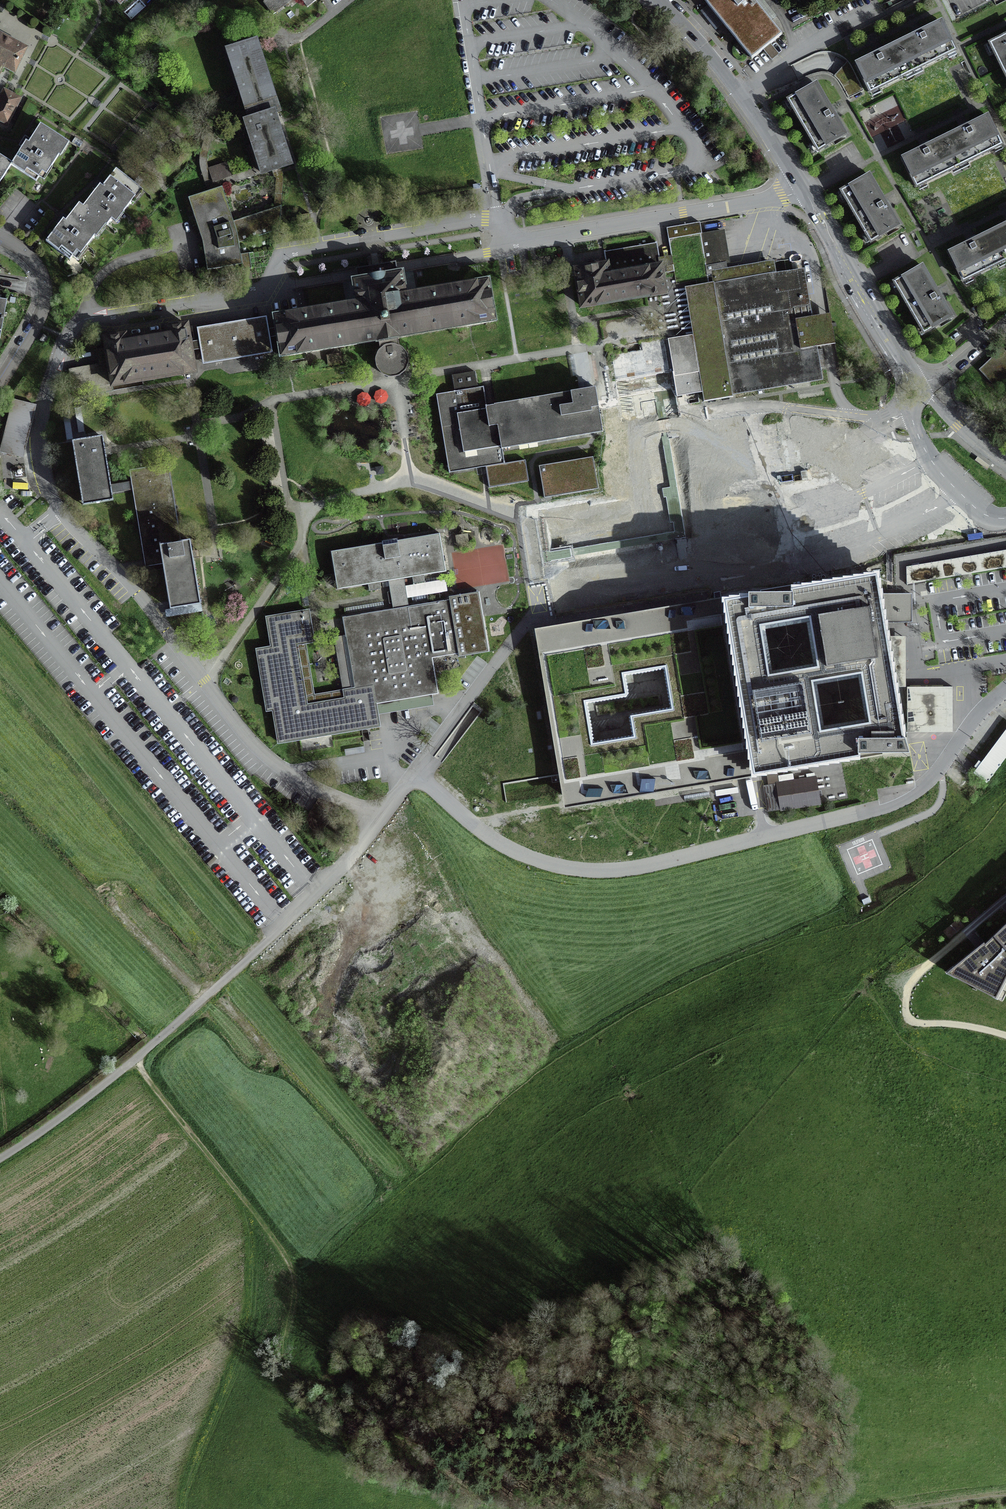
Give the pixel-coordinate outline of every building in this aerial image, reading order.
[(262,3),(272,15),(292,0),(266,0),(262,3)] [(781,35),(752,0),(702,0),(751,60),(764,50),(768,55),(771,53),(773,51),(769,46),(781,35)] [(870,93),(912,72),(955,51),(952,45),(941,22),(919,33),(898,43),(877,54),(855,64),(867,87),(870,93)] [(0,76),(4,70),(14,75),(29,49),(0,33),(0,76)] [(989,44),(1005,78),(1005,36),(989,44)] [(227,52),(250,121),(273,114),(278,112),(255,42),(227,52)] [(823,148),(845,136),(833,114),(816,84),(794,97),(788,101),(817,152),(823,148)] [(3,88),(0,94),(0,122),(9,126),(23,97),(3,88)] [(262,174),(273,171),(279,169),(290,165),(273,114),(250,121),(245,122),(252,146),(262,174)] [(966,127),(944,137),(923,148),(902,158),(913,182),(916,188),(959,167),(1001,146),(998,140),(987,116),(966,127)] [(69,143),(40,125),(30,141),(28,143),(26,142),(12,164),(10,166),(36,182),(39,177),(45,181),(54,168),(52,167),(59,156),(61,157),(69,143)] [(262,174),(252,146),(247,148),(254,170),(231,177),(227,165),(208,171),(206,164),(206,157),(213,132),(207,129),(200,150),(199,155),(199,161),(199,166),(200,172),(207,192),(222,187),(262,174)] [(179,166),(187,156),(179,150),(171,159),(179,166)] [(10,166),(12,164),(0,156),(0,182),(10,166)] [(279,169),(273,171),(276,180),(274,209),(280,207),(282,180),(282,178),(279,169)] [(99,185),(82,207),(79,204),(67,219),(65,221),(63,220),(45,241),(75,265),(79,260),(82,262),(92,250),(87,246),(95,237),(96,238),(111,220),(115,223),(141,190),(116,170),(104,185),(102,187),(99,185)] [(876,239),(899,226),(880,194),(869,175),(847,188),(841,192),(870,243),(876,239)] [(239,242),(233,221),(222,187),(207,192),(188,199),(202,242),(206,271),(243,265),(244,269),(251,269),(250,258),(250,254),(253,254),(253,252),(241,254),(239,242)] [(281,206),(280,207),(274,209),(233,221),(239,242),(279,230),(281,206)] [(296,217),(297,226),(311,223),(309,214),(296,217)] [(696,286),(706,284),(705,275),(704,268),(726,264),(723,246),(721,231),(701,235),(699,223),(666,229),(672,265),(660,267),(662,274),(673,272),(675,285),(695,282),(696,286)] [(991,232),(970,242),(948,253),(959,274),(963,282),(1005,261),(1005,260),(1005,224),(991,232)] [(665,293),(662,274),(660,267),(658,256),(656,243),(654,243),(655,244),(605,252),(605,251),(603,252),(605,265),(590,267),(575,270),(575,272),(570,273),(570,275),(571,278),(576,277),(577,281),(581,307),(665,293)] [(692,336),(668,340),(677,397),(702,393),(703,402),(732,397),(731,393),(820,378),(815,348),(825,346),(835,345),(830,315),(820,316),(810,318),(803,273),(773,278),(771,264),(712,274),(705,275),(706,284),(696,286),(684,288),(687,304),(692,336)] [(929,330),(952,317),(937,292),(922,266),(900,279),(894,283),(923,334),(929,330)] [(280,357),(376,341),(399,338),(495,322),(488,281),(416,293),(413,271),(402,273),(402,272),(397,273),(377,276),(357,279),(352,280),(352,282),(342,284),(345,304),(273,316),(280,357)] [(199,342),(200,350),(203,364),(271,353),(265,318),(197,329),(199,342)] [(194,372),(190,352),(189,343),(186,325),(166,328),(167,334),(125,341),(124,335),(118,336),(104,339),(108,363),(68,370),(71,392),(86,390),(87,396),(113,392),(112,385),(125,383),(126,383),(126,382),(125,382),(124,377),(180,368),(181,373),(180,373),(180,374),(181,374),(194,372)] [(399,339),(399,338),(376,341),(376,343),(378,342),(379,350),(377,352),(375,359),(375,361),(376,367),(376,369),(381,374),(382,375),(388,378),(391,378),(397,377),(399,376),(404,372),(405,370),(407,364),(408,362),(407,355),(406,353),(402,348),(398,347),(397,339),(399,339)] [(200,350),(199,342),(189,343),(190,352),(200,350)] [(979,371),(994,387),(1005,376),(1005,354),(1004,356),(1000,351),(979,371)] [(602,433),(602,429),(594,389),(510,403),(492,406),(486,407),(483,387),(479,388),(455,392),(435,395),(448,474),(471,469),(487,467),(504,464),(501,446),(601,430),(601,433),(602,433)] [(21,456),(34,404),(13,399),(0,451),(21,456)] [(993,429),(980,418),(977,422),(990,432),(993,429)] [(113,501),(111,494),(110,486),(105,456),(104,451),(104,448),(102,437),(71,442),(81,499),(82,506),(113,501)] [(599,487),(593,456),(540,465),(545,496),(599,487)] [(989,467),(976,458),(974,461),(986,470),(989,467)] [(491,488),(528,481),(524,461),(504,464),(487,467),(491,488)] [(160,546),(180,542),(167,465),(129,471),(131,483),(110,486),(111,494),(132,491),(145,567),(162,565),(160,546)] [(337,590),(388,581),(395,580),(403,579),(445,572),(444,565),(439,535),(397,542),(396,540),(381,542),(381,544),(331,553),(337,590)] [(189,541),(180,542),(160,546),(162,565),(170,610),(200,605),(192,557),(189,541)] [(907,568),(907,586),(925,583),(934,582),(937,581),(946,580),(955,578),(961,577),(967,576),(974,575),(980,574),(987,573),(994,571),(1000,570),(1005,569),(1005,552),(907,568)] [(563,804),(755,773),(910,754),(905,738),(904,732),(953,732),(953,686),(907,687),(908,723),(901,724),(890,661),(883,622),(905,622),(905,608),(904,594),(880,592),(876,575),(791,586),(791,593),(748,593),(749,596),(726,601),(548,626),(535,628),(563,804)] [(388,581),(392,610),(408,607),(403,579),(395,580),(388,581)] [(408,607),(392,610),(342,618),(345,636),(333,638),(343,698),(308,704),(298,644),(315,641),(310,609),(266,616),(270,646),(255,648),(265,711),(272,710),(278,745),(311,739),(381,728),(377,704),(387,702),(437,694),(431,658),(458,654),(458,657),(488,652),(478,592),(448,597),(449,601),(408,607)] [(817,776),(776,783),(780,811),(821,805),(817,776)] [(869,896),(862,899),(864,905),(872,902),(869,896)] [(995,933),(1005,945),(1005,924),(995,933)] [(1005,976),(1005,945),(995,933),(979,945),(946,971),(992,995),(1005,976)] [(644,1329),(633,1333),(638,1345),(649,1340),(644,1329)]
